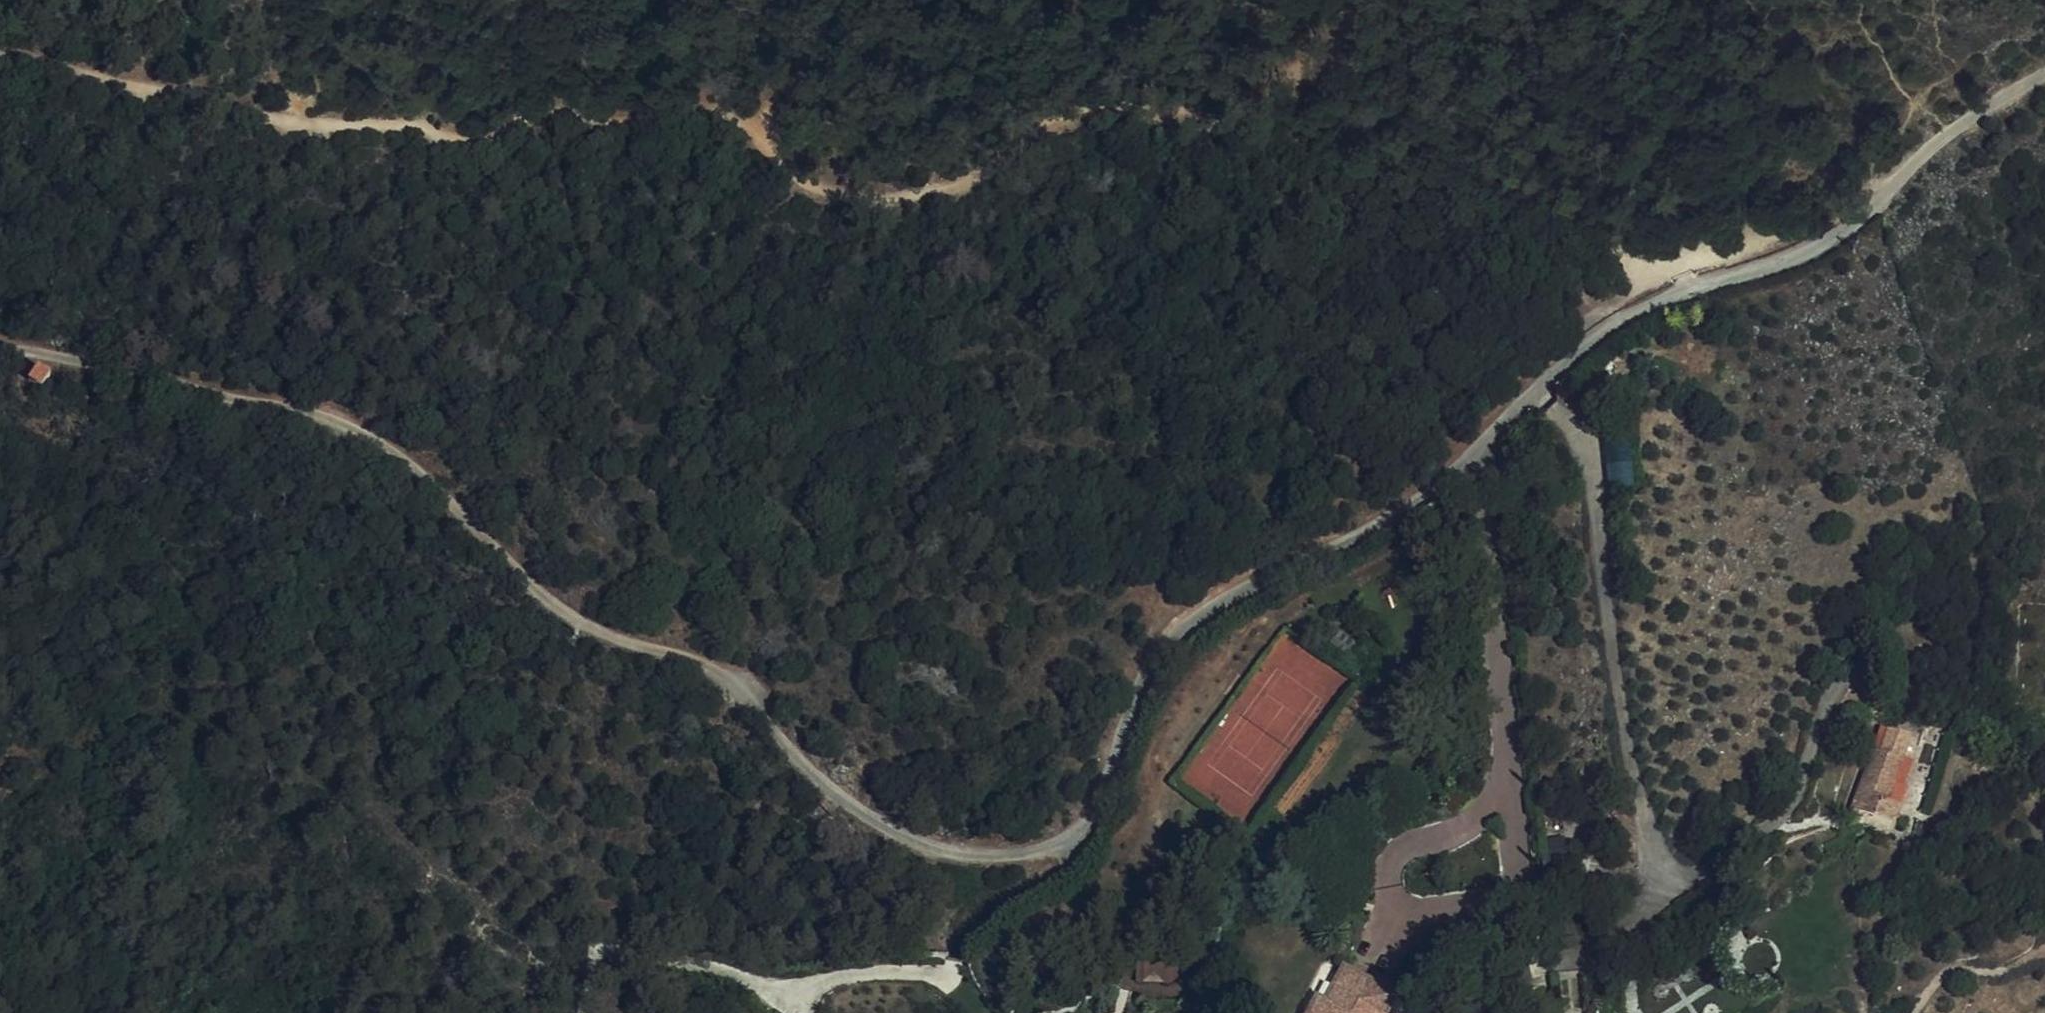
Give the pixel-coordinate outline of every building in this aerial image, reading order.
[(1606,445),(1611,487),(1633,485),(1629,442),(1606,445)] [(1871,724),(1859,719),(1854,732),(1867,737),(1871,724)] [(1911,735),(1889,729),(1881,751),(1874,749),(1853,813),(1853,817),(1857,818),(1861,811),(1889,823),(1905,788),(1891,783),(1911,735)] [(1398,989),(1354,966),(1349,975),(1394,998),(1398,989)] [(1394,998),(1349,975),(1340,970),(1323,1003),(1315,998),(1307,1012),(1392,1012),(1398,1001),(1394,998)]
